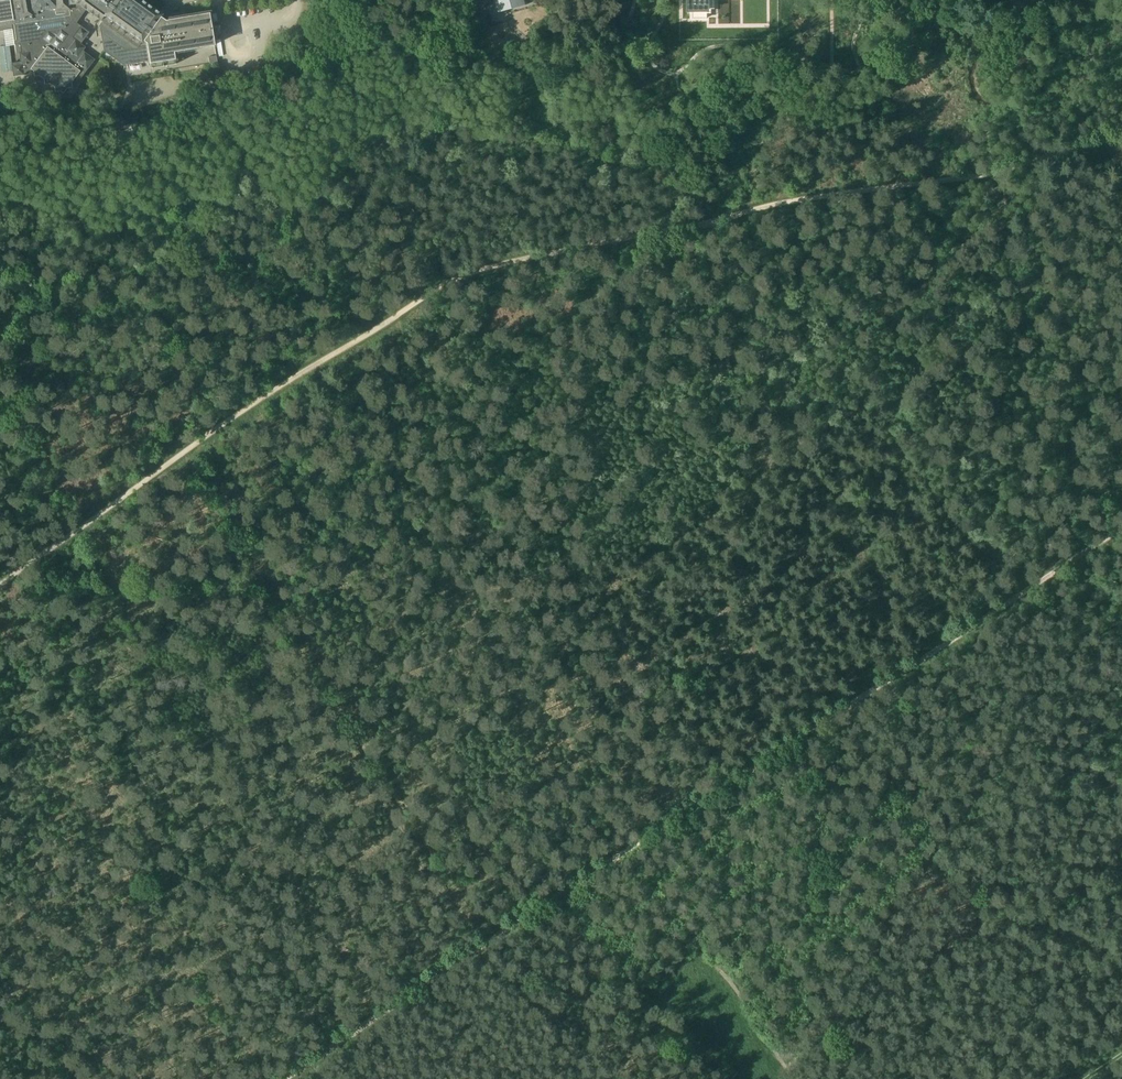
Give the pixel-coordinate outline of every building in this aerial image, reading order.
[(13,30),(15,45),(21,44),(22,53),(21,53),(22,62),(13,64),(15,76),(29,74),(32,69),(35,71),(36,76),(41,76),(45,79),(46,84),(51,83),(56,87),(57,92),(62,91),(65,93),(77,77),(81,79),(95,59),(83,50),(86,47),(72,37),(80,26),(71,19),(70,9),(76,8),(79,4),(102,21),(98,26),(100,27),(101,35),(124,52),(147,48),(149,63),(175,59),(174,52),(214,45),(209,12),(170,18),(171,15),(167,12),(164,10),(161,13),(143,0),(0,0),(0,32),(13,30)] [(499,12),(528,4),(527,0),(495,0),(499,12)] [(690,10),(692,10),(692,18),(706,18),(706,10),(708,10),(708,8),(708,0),(690,0),(690,10)] [(0,46),(0,59),(2,72),(12,71),(9,45),(0,46)]
